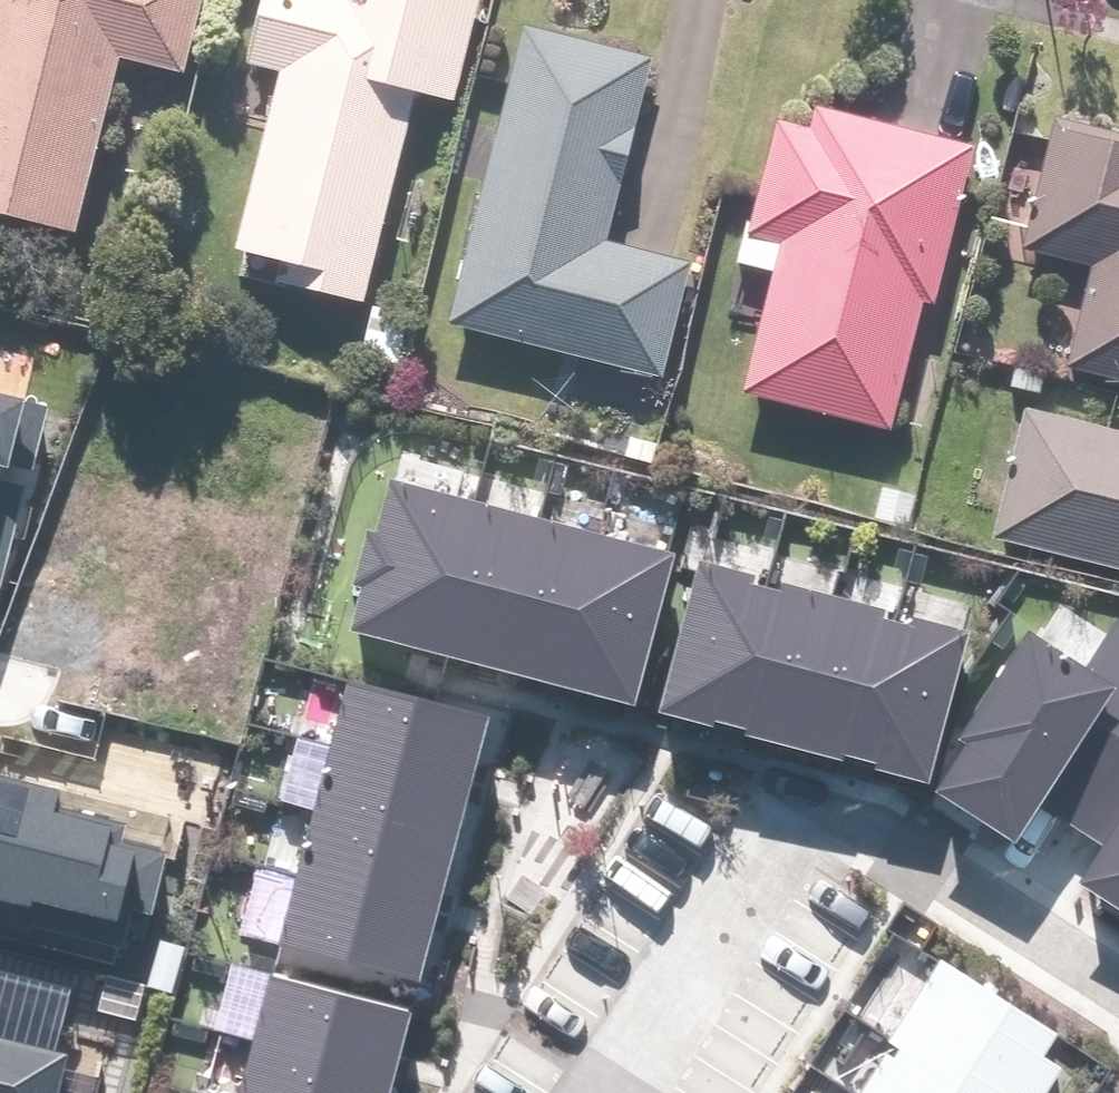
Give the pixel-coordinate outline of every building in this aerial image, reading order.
[(81,245),(119,70),(181,83),(199,0),(0,0),(0,228),(81,245)] [(273,71),(224,259),(359,295),(410,101),(445,110),(472,5),(453,0),(251,0),(235,61),(273,71)] [(656,62),(522,26),(441,331),(652,388),(682,276),(605,255),(656,62)] [(966,152),(812,116),(808,137),(768,128),(735,272),(773,281),(745,401),(887,435),(919,300),(931,303),(966,152)] [(1049,129),(1018,258),(1087,274),(1063,376),(1118,389),(1118,146),(1049,129)] [(36,380),(0,373),(0,555),(36,380)] [(1018,415),(989,551),(1118,579),(1118,437),(1018,415)] [(372,465),(338,606),(602,670),(636,528),(372,465)] [(665,552),(631,691),(892,756),(927,616),(665,552)] [(988,640),(899,773),(979,826),(1006,786),(1051,816),(1033,843),(1115,897),(1118,891),(1118,649),(1091,630),(1055,684),(988,640)] [(343,666),(272,928),(392,960),(462,698),(343,666)] [(102,934),(134,806),(0,774),(0,909),(102,934)] [(784,1092),(963,1092),(1021,1000),(891,920),(784,1092)] [(217,1092),(351,1092),(378,991),(253,957),(217,1092)] [(56,1042),(0,1028),(0,1092),(44,1092),(56,1042)]
